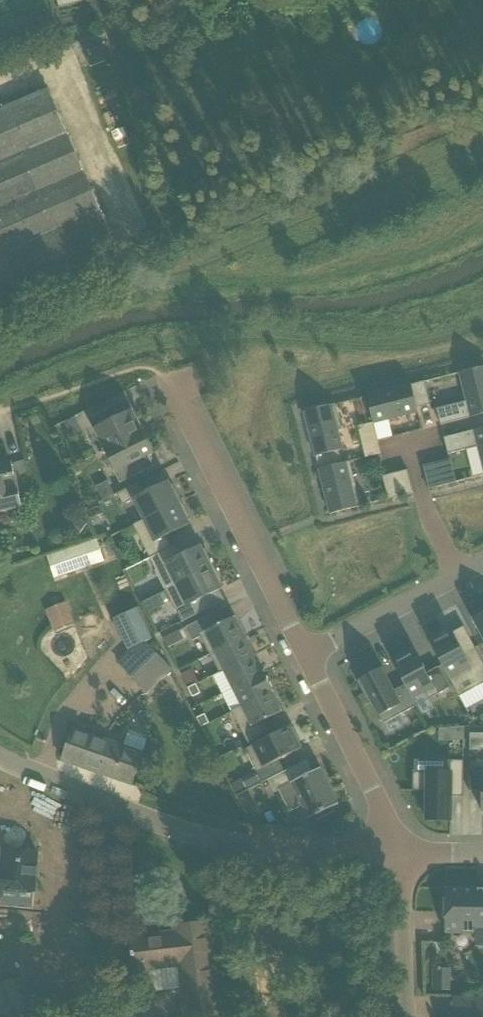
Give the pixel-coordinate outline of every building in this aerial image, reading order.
[(272,19),(289,26),(293,15),(276,8),(272,19)] [(0,111),(0,295),(6,308),(121,258),(49,90),(0,111)] [(478,430),(482,428),(482,367),(480,368),(479,364),(466,367),(467,371),(460,373),(467,401),(437,409),(441,425),(475,417),(478,430)] [(431,405),(425,382),(367,396),(374,424),(418,412),(418,408),(431,405)] [(105,451),(143,432),(132,410),(127,413),(122,402),(88,419),(95,432),(96,432),(105,451)] [(342,464),(341,457),(339,451),(343,450),(339,431),(342,430),(336,404),(305,412),(318,463),(319,470),(342,464)] [(64,423),(71,436),(82,430),(76,417),(64,423)] [(478,430),(444,438),(448,454),(478,447),(482,466),(482,428),(478,430)] [(143,432),(105,451),(115,470),(114,470),(120,483),(154,467),(149,456),(154,453),(143,432)] [(0,465),(0,512),(10,510),(23,506),(19,494),(16,482),(12,462),(0,465)] [(350,462),(342,464),(319,470),(330,510),(331,514),(356,508),(362,507),(350,462)] [(429,489),(443,486),(437,463),(423,466),(429,489)] [(408,470),(395,474),(400,497),(414,493),(408,470)] [(114,495),(108,482),(96,487),(103,501),(114,495)] [(145,521),(182,502),(180,498),(181,498),(174,485),(170,487),(168,482),(145,494),(140,483),(118,494),(124,505),(135,500),(145,520),(145,521)] [(150,558),(172,547),(166,537),(190,525),(188,521),(191,519),(184,505),(184,506),(182,502),(145,521),(145,520),(134,525),(150,558)] [(86,523),(74,515),(64,530),(77,538),(86,523)] [(49,555),(58,577),(107,559),(99,537),(49,555)] [(166,590),(215,566),(206,549),(203,551),(200,547),(181,556),(176,545),(172,547),(150,558),(166,590)] [(215,566),(166,590),(182,622),(208,610),(202,599),(222,589),(220,585),(223,583),(215,566)] [(66,602),(51,608),(57,624),(72,618),(66,602)] [(128,650),(146,642),(153,639),(149,631),(138,608),(113,620),(127,651),(128,650)] [(475,614),(476,617),(474,619),(482,636),(482,610),(475,614)] [(202,637),(211,655),(246,637),(236,617),(223,623),(218,612),(186,628),(193,642),(202,637)] [(454,686),(474,675),(480,686),(482,684),(482,662),(475,648),(464,654),(452,631),(445,635),(443,632),(431,639),(432,641),(430,642),(454,686)] [(173,646),(168,636),(163,639),(168,648),(173,646)] [(220,673),(224,671),(255,655),(246,637),(211,655),(220,673)] [(116,661),(147,694),(173,669),(146,642),(128,650),(127,651),(116,661)] [(427,673),(415,651),(407,655),(406,652),(393,659),(395,661),(393,662),(405,685),(413,699),(426,692),(429,699),(450,689),(438,667),(427,673)] [(255,655),(224,671),(233,689),(264,674),(255,655)] [(413,699),(405,685),(394,691),(382,668),(360,680),(360,681),(358,683),(364,695),(367,693),(383,724),(417,706),(413,699)] [(192,670),(181,675),(188,689),(189,688),(196,685),(199,683),(192,670)] [(265,673),(264,674),(233,689),(242,707),(273,692),(274,691),(265,673)] [(189,688),(193,697),(201,693),(196,685),(189,688)] [(273,692),(242,707),(233,712),(248,744),(253,741),(271,732),(265,721),(283,712),(273,692)] [(205,715),(197,719),(202,727),(209,723),(205,715)] [(263,783),(284,772),(278,761),(302,749),(298,741),(301,740),(294,728),(292,729),(291,727),(246,749),(263,783)] [(454,728),(453,741),(464,740),(465,727),(454,728)] [(73,730),(63,760),(132,784),(143,754),(123,747),(73,730)] [(415,770),(413,770),(413,791),(428,791),(427,820),(451,821),(451,797),(463,797),(464,761),(451,761),(450,773),(415,772),(415,770)] [(302,763),(268,780),(274,793),(292,784),(309,818),(309,819),(315,817),(317,821),(336,812),(333,807),(339,805),(338,803),(338,804),(332,791),(328,782),(327,782),(321,769),(321,768),(308,775),(303,764),(302,763)] [(470,791),(482,791),(482,767),(470,767),(470,791)] [(241,780),(231,786),(236,796),(237,796),(246,791),(241,780)] [(246,791),(237,796),(241,804),(252,798),(248,790),(246,791)] [(37,852),(4,849),(3,867),(0,867),(0,895),(1,888),(35,891),(37,852)] [(482,929),(482,889),(446,889),(446,932),(478,933),(477,929),(482,929)] [(210,942),(208,922),(176,926),(177,933),(130,938),(134,972),(137,994),(181,990),(184,1016),(189,1016),(218,1013),(210,942)] [(449,1016),(482,1016),(482,999),(468,998),(467,1014),(453,1014),(450,1014),(449,1016)]
